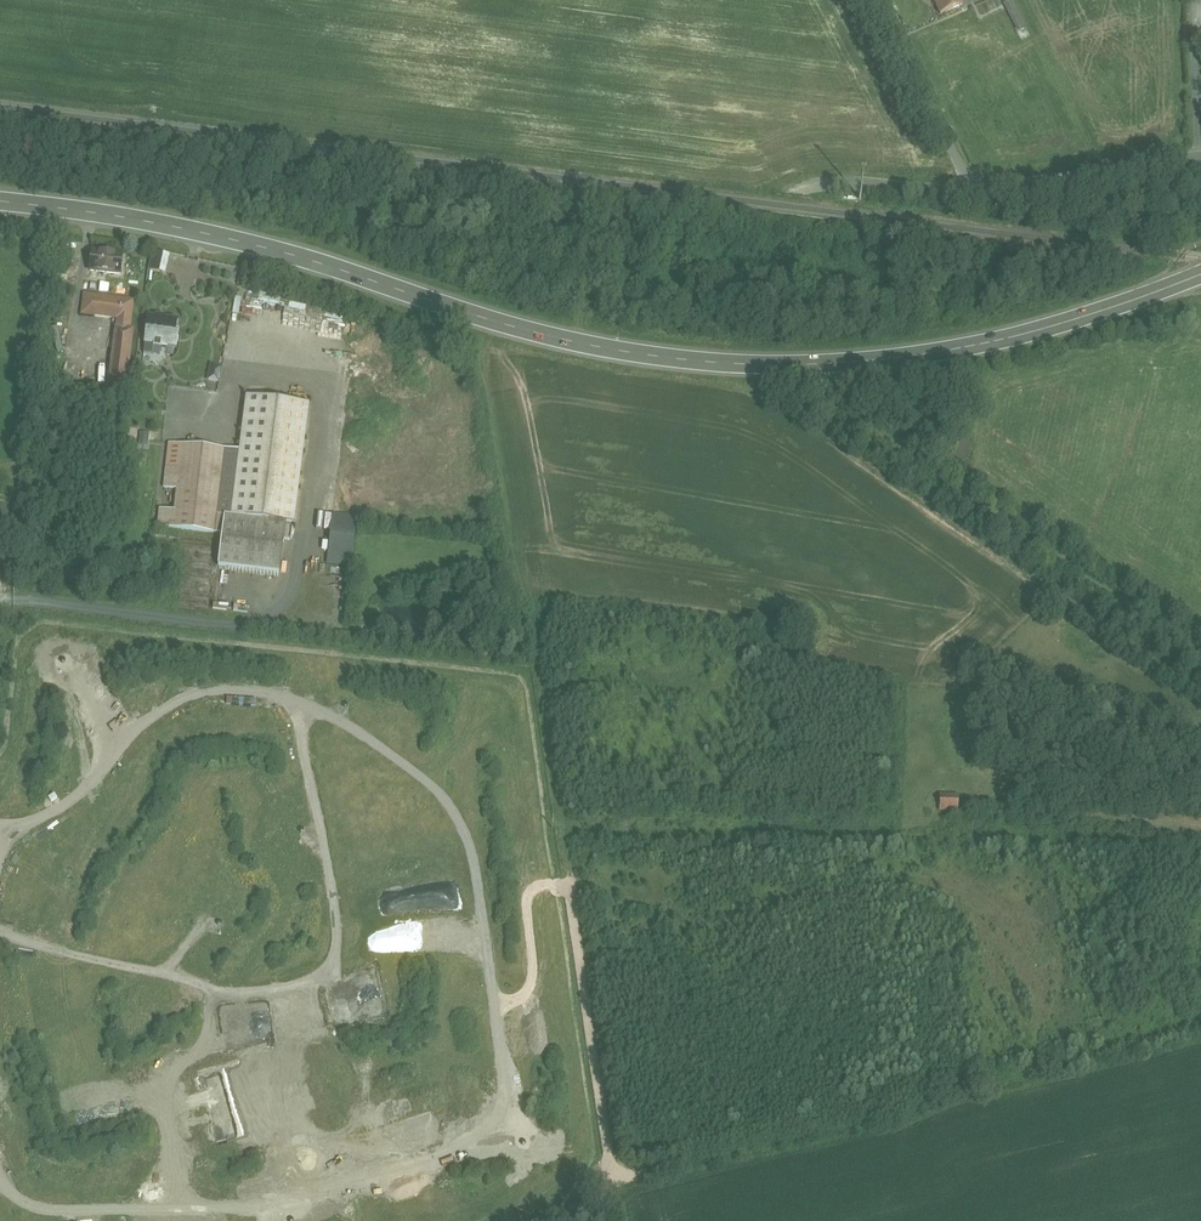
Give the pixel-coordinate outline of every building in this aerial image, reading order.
[(959,0),(934,0),(940,15),(962,6),(959,0)] [(1017,30),(1022,27),(1016,14),(1017,14),(1010,0),(1008,0),(1004,2),(1017,30)] [(151,251),(146,270),(163,274),(169,255),(151,251)] [(122,259),(92,254),(88,273),(119,278),(122,259)] [(50,275),(49,284),(64,285),(65,276),(50,275)] [(133,301),(85,295),(83,314),(94,315),(119,318),(117,328),(116,328),(108,386),(125,388),(133,330),(129,330),(133,301)] [(178,322),(164,320),(164,317),(156,316),(156,319),(148,318),(145,344),(154,345),(154,348),(161,349),(161,346),(177,348),(178,335),(176,334),(178,322)] [(58,327),(50,328),(54,352),(62,350),(58,327)] [(204,381),(217,383),(221,366),(208,363),(204,381)] [(57,367),(45,365),(43,385),(54,386),(57,367)] [(308,403),(248,396),(232,517),(231,517),(231,518),(286,525),(286,524),(293,525),(308,403)] [(949,457),(960,463),(970,445),(959,439),(949,457)] [(223,449),(183,445),(180,469),(167,467),(165,489),(178,490),(175,511),(161,510),(159,528),(222,535),(225,517),(215,516),(221,470),(223,449)] [(231,518),(225,517),(222,535),(218,567),(280,574),(286,525),(231,518)] [(357,520),(333,517),(328,554),(352,557),(357,520)] [(956,810),(955,794),(935,795),(936,811),(956,810)]
